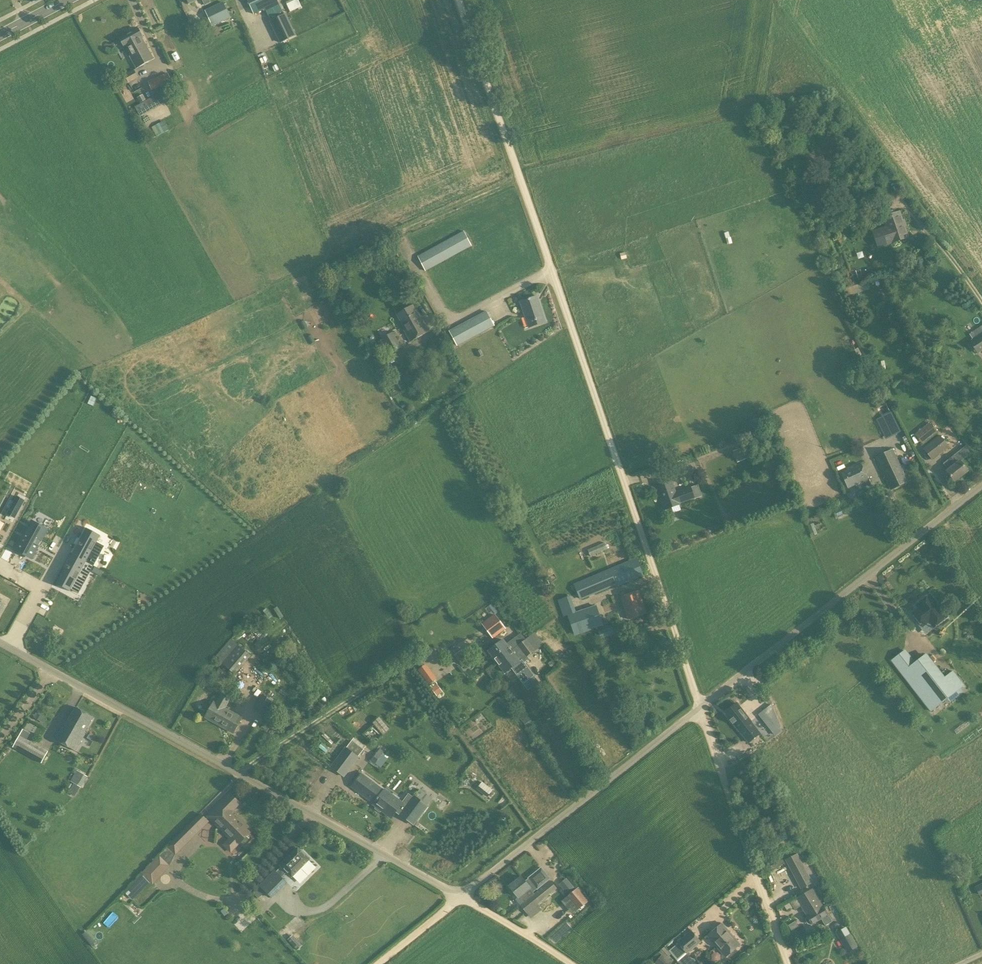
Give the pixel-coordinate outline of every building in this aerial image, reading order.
[(254,15),(269,8),(271,14),(281,9),(277,0),(247,0),(254,15)] [(298,0),(293,0),(286,3),(286,4),(284,5),(286,9),(288,8),(290,12),(301,6),(298,0)] [(212,27),(230,18),(223,2),(204,10),(212,27)] [(281,43),(295,36),(285,14),(270,21),(281,43)] [(124,46),(125,46),(137,69),(154,59),(142,37),(142,36),(138,29),(120,39),(124,46)] [(124,75),(128,82),(138,77),(134,70),(124,75)] [(148,81),(151,90),(171,82),(167,73),(148,81)] [(138,102),(144,99),(142,94),(136,97),(138,102)] [(145,100),(135,106),(140,116),(151,110),(145,100)] [(156,136),(168,129),(163,120),(151,126),(156,136)] [(878,247),(907,237),(899,212),(885,217),(889,229),(874,234),(878,247)] [(851,229),(864,225),(863,220),(849,224),(851,229)] [(463,230),(417,256),(425,271),(472,246),(463,230)] [(546,321),(537,296),(520,302),(529,327),(546,321)] [(401,327),(410,342),(430,331),(421,316),(420,317),(413,304),(396,314),(403,327),(401,327)] [(456,347),(495,326),(487,311),(448,331),(456,347)] [(972,339),(969,342),(977,354),(981,351),(981,325),(969,334),(972,339)] [(388,355),(401,348),(393,332),(380,338),(388,355)] [(874,407),(884,405),(883,397),(873,400),(874,407)] [(880,419),(889,437),(900,432),(891,414),(880,419)] [(914,434),(922,444),(938,432),(930,422),(914,434)] [(939,435),(923,449),(932,460),(949,447),(939,435)] [(732,451),(737,463),(754,456),(749,444),(732,451)] [(893,449),(875,457),(890,490),(908,482),(893,449)] [(943,464),(948,469),(946,470),(955,481),(968,471),(959,460),(955,454),(943,464)] [(861,464),(841,473),(848,488),(855,484),(857,489),(870,483),(861,464)] [(665,509),(679,504),(702,496),(698,485),(691,487),(691,486),(675,491),(671,481),(656,487),(665,509)] [(16,497),(6,515),(14,519),(24,501),(16,497)] [(831,508),(835,519),(855,511),(851,501),(831,508)] [(30,523),(16,550),(30,557),(35,548),(33,547),(34,544),(36,546),(44,531),(30,523)] [(75,547),(69,557),(88,567),(99,548),(92,544),(96,538),(82,530),(73,546),(75,547)] [(603,542),(586,549),(588,556),(606,549),(603,542)] [(6,549),(1,558),(7,561),(12,552),(6,549)] [(62,565),(53,581),(67,588),(71,582),(78,586),(88,567),(69,557),(64,566),(62,565)] [(644,576),(636,558),(574,584),(581,600),(618,584),(619,586),(644,576)] [(94,568),(92,573),(100,578),(103,573),(94,568)] [(628,620),(647,613),(639,590),(620,597),(628,620)] [(938,608),(928,595),(927,595),(925,595),(922,598),(922,600),(915,604),(918,608),(911,613),(913,616),(912,617),(914,620),(917,623),(918,622),(922,627),(929,622),(931,626),(946,615),(940,607),(938,608)] [(592,630),(591,629),(584,609),(577,612),(575,612),(570,596),(557,600),(563,617),(568,616),(575,636),(592,630)] [(493,639),(506,629),(502,623),(504,621),(497,611),(481,623),(493,639)] [(534,650),(529,644),(538,638),(534,633),(526,640),(521,633),(506,644),(503,640),(496,645),(493,641),(481,650),(488,660),(493,656),(505,672),(519,661),(534,650)] [(237,645),(221,664),(235,675),(251,656),(237,645)] [(460,647),(452,652),(461,666),(469,660),(460,647)] [(905,651),(891,661),(931,711),(964,685),(953,671),(943,679),(925,655),(914,663),(905,651)] [(424,663),(416,669),(428,685),(436,679),(424,663)] [(429,688),(435,696),(442,692),(436,683),(429,688)] [(242,717),(225,708),(230,699),(220,694),(215,703),(214,702),(205,718),(233,733),(242,717)] [(262,694),(254,709),(265,715),(273,700),(262,694)] [(772,703),(758,714),(775,735),(782,729),(772,703)] [(725,713),(739,731),(748,743),(760,733),(751,721),(737,704),(725,713)] [(75,707),(67,720),(66,720),(55,739),(75,750),(86,732),(86,731),(94,718),(75,707)] [(12,747),(42,764),(48,751),(27,739),(30,733),(22,729),(12,747)] [(330,767),(344,777),(359,757),(358,756),(365,747),(353,738),(346,747),(345,747),(330,767)] [(387,759),(378,751),(370,760),(379,768),(387,759)] [(70,781),(81,788),(88,777),(76,770),(70,781)] [(420,789),(414,796),(413,797),(409,793),(402,802),(391,794),(390,795),(362,773),(352,787),(374,803),(373,804),(375,806),(374,809),(379,813),(382,811),(390,818),(398,808),(403,811),(400,814),(413,824),(427,806),(433,799),(420,789)] [(475,788),(485,797),(491,790),(481,781),(475,788)] [(248,837),(246,835),(249,832),(232,815),(232,811),(239,803),(230,793),(210,813),(206,817),(234,845),(238,841),(239,842),(242,840),(243,841),(245,841),(247,840),(248,838),(248,837)] [(180,851),(209,822),(200,813),(171,842),(180,851)] [(309,859),(297,848),(280,865),(281,867),(276,872),(275,871),(259,886),(271,898),(286,882),(281,877),(287,872),(292,877),(309,859)] [(150,885),(168,865),(156,854),(138,873),(150,885)] [(786,860),(801,888),(812,883),(796,854),(786,860)] [(528,879),(525,881),(521,877),(509,886),(518,897),(523,903),(521,905),(527,912),(556,888),(550,881),(535,894),(533,892),(536,890),(537,890),(551,879),(541,867),(527,878),(528,879)] [(130,900),(147,884),(139,875),(122,891),(130,900)] [(565,894),(573,887),(564,877),(557,884),(565,894)] [(975,893),(981,892),(981,883),(973,884),(975,893)] [(578,910),(588,902),(588,901),(577,888),(567,897),(578,910)] [(821,918),(827,914),(812,889),(790,902),(795,910),(801,906),(807,916),(806,916),(807,918),(806,918),(805,920),(807,924),(810,924),(811,924),(821,918)] [(721,923),(707,936),(725,957),(739,945),(721,923)] [(836,933),(847,953),(857,947),(846,927),(836,933)] [(686,953),(700,942),(691,931),(677,943),(686,953)] [(294,950),(300,946),(291,934),(285,939),(294,950)] [(674,960),(661,949),(658,952),(662,955),(654,963),(670,963),(674,960)]
